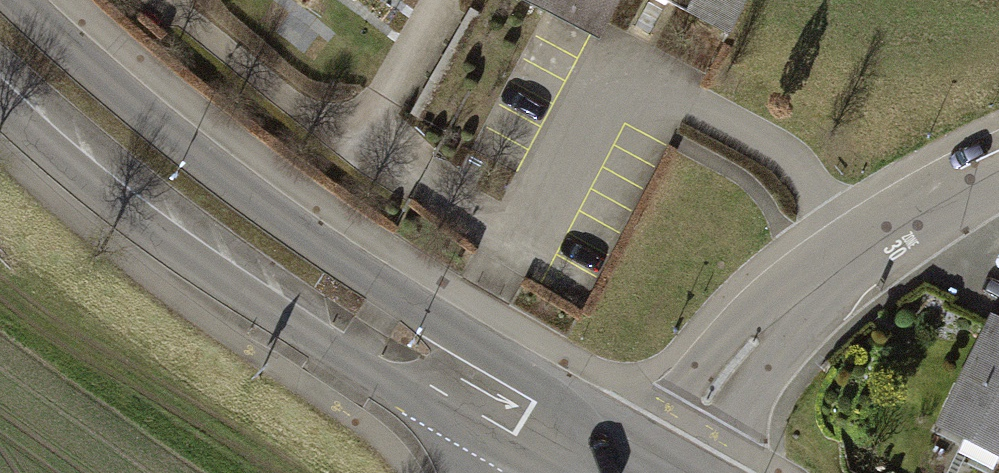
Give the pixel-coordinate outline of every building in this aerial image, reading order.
[(601,40),(622,0),(524,0),(601,40)] [(686,12),(729,35),(747,0),(692,0),(686,12)] [(989,315),(932,428),(998,462),(998,320),(989,315)]
